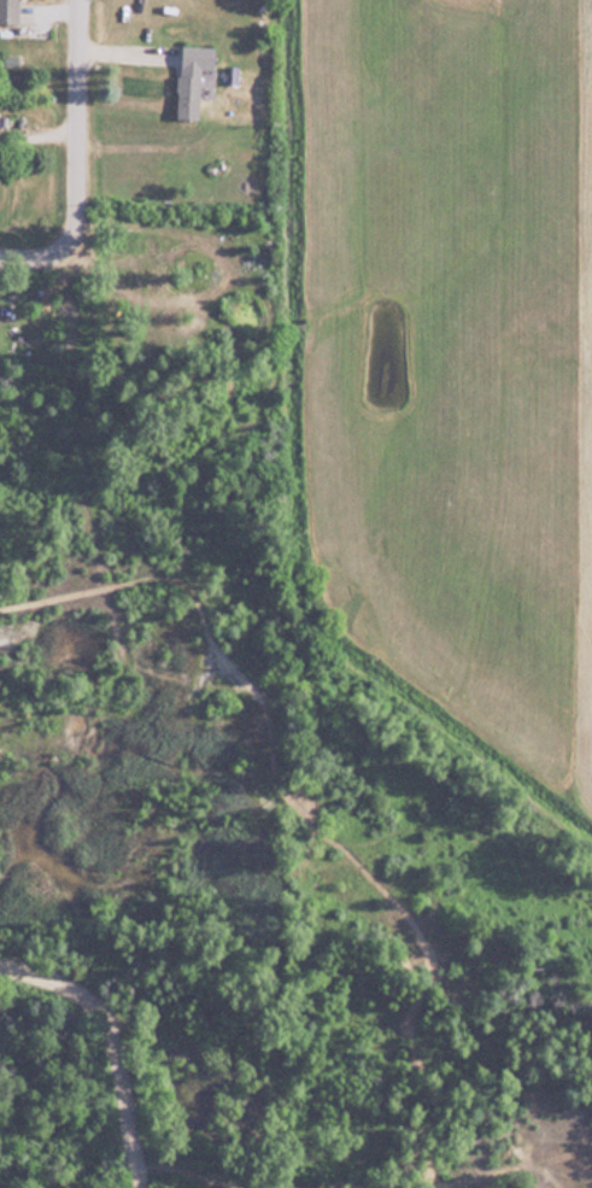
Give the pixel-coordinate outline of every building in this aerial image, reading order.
[(23,22),(23,0),(0,0),(0,22),(23,22)] [(178,118),(200,119),(202,66),(215,66),(215,45),(180,44),(178,118)]
